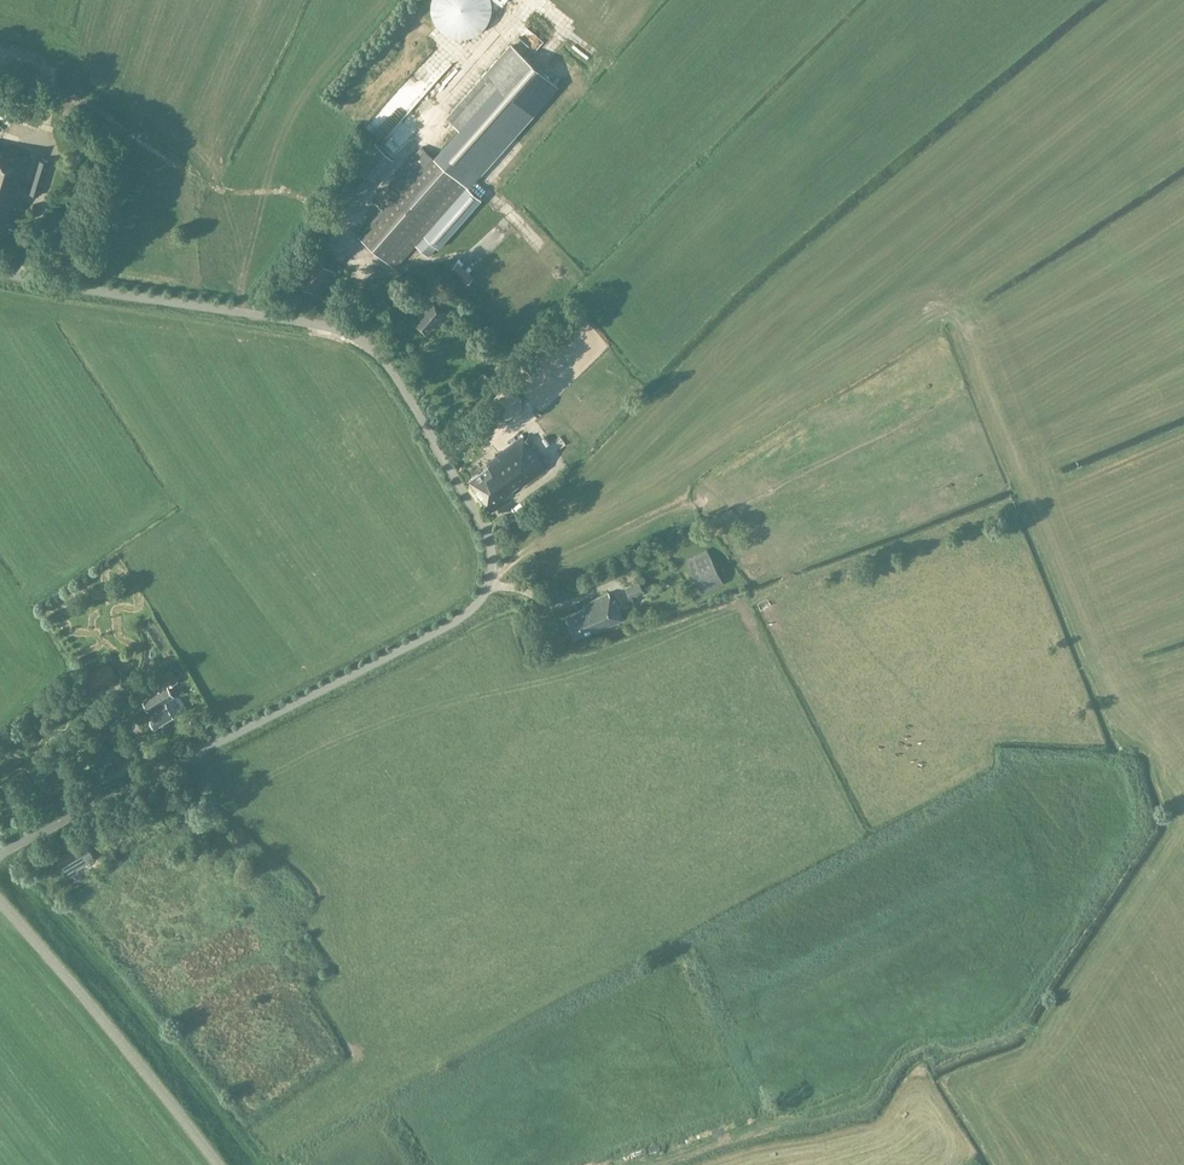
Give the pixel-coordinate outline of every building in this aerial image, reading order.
[(452,37),(460,38),(468,36),(476,33),(482,27),(487,20),(490,13),(490,4),(489,0),(429,0),(429,1),(429,10),(431,19),(436,27),(443,33),(452,37)] [(592,7),(591,20),(594,20),(592,29),(598,30),(597,34),(605,35),(607,20),(604,19),(606,9),(592,7)] [(447,118),(459,128),(434,157),(422,147),(374,202),(381,208),(358,235),(396,268),(416,246),(428,256),(479,197),(455,176),(468,162),(480,172),(530,115),(556,85),(511,45),(447,118)] [(18,120),(30,122),(32,110),(20,108),(18,120)] [(8,124),(13,114),(0,109),(0,120),(8,124)] [(384,118),(385,145),(409,143),(408,117),(384,118)] [(360,168),(346,183),(360,197),(394,160),(377,143),(357,165),(360,168)] [(28,156),(16,153),(17,150),(0,145),(0,229),(3,230),(6,220),(7,221),(12,205),(13,206),(28,156)] [(49,162),(39,159),(29,193),(39,196),(49,162)] [(317,257),(301,276),(314,287),(330,269),(317,257)] [(432,298),(429,295),(423,302),(426,305),(418,315),(420,317),(414,325),(426,335),(432,327),(435,329),(449,312),(432,298)] [(483,371),(472,384),(478,389),(489,376),(483,371)] [(488,466),(469,479),(490,508),(546,467),(523,435),(486,463),(488,466)] [(723,583),(708,552),(687,562),(702,594),(723,583)] [(643,591),(639,581),(625,587),(629,598),(643,591)] [(586,607),(566,616),(575,637),(595,628),(597,632),(624,619),(615,600),(613,601),(610,593),(584,604),(586,607)] [(94,692),(117,678),(108,663),(85,678),(94,692)] [(167,686),(166,685),(168,684),(169,686),(179,681),(171,668),(144,684),(150,694),(151,694),(151,695),(143,700),(150,712),(148,713),(151,718),(150,718),(149,722),(152,726),(155,727),(156,728),(175,716),(167,702),(174,698),(167,686)] [(209,712),(202,715),(207,725),(213,722),(209,712)] [(162,791),(169,803),(179,797),(172,785),(162,791)] [(110,820),(104,827),(114,836),(120,830),(110,820)] [(59,852),(50,858),(57,869),(62,866),(65,871),(73,867),(71,864),(90,852),(88,847),(90,846),(89,844),(93,841),(88,832),(65,846),(64,844),(57,849),(59,852)]
